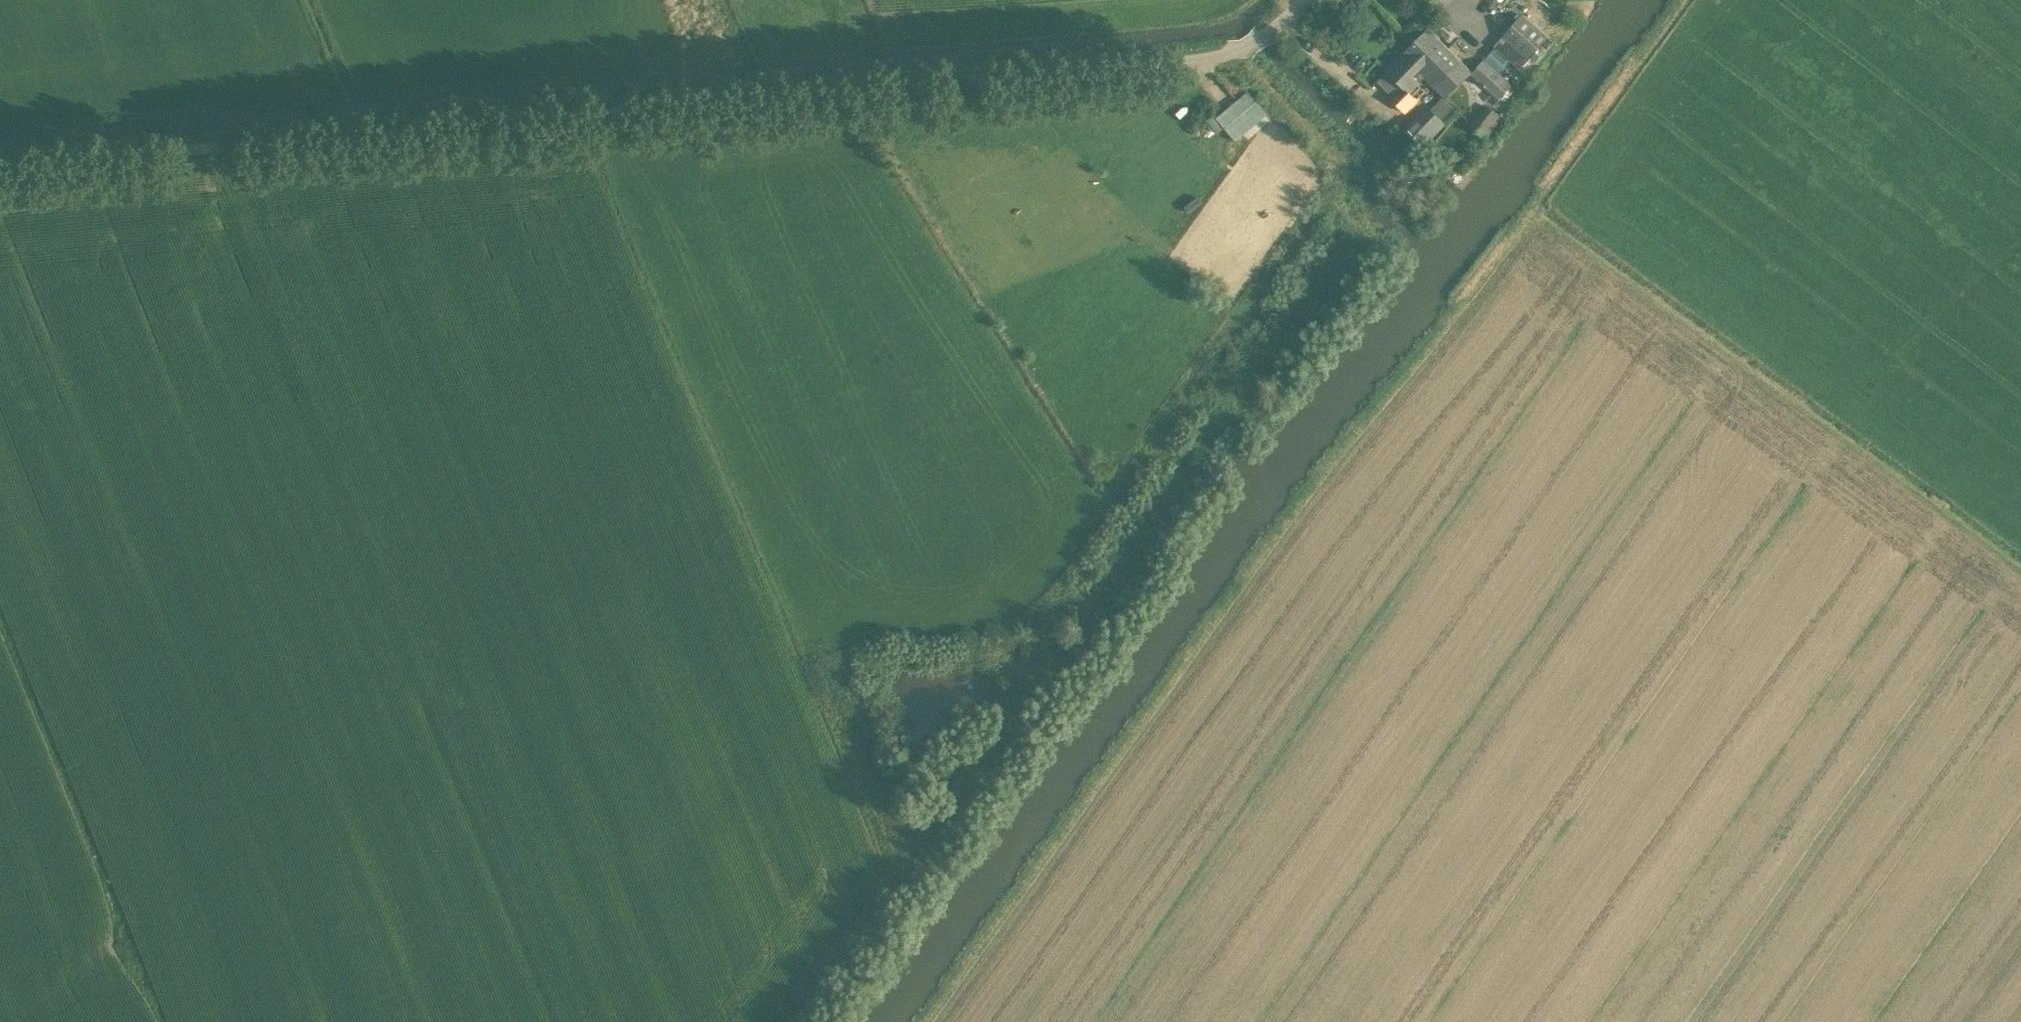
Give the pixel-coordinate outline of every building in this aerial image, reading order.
[(1545,39),(1521,18),(1495,47),(1519,69),(1545,39)] [(1446,99),(1470,75),(1454,59),(1462,52),(1453,43),(1446,51),(1426,31),(1413,44),(1429,61),(1418,71),(1425,78),(1426,78),(1446,99)] [(1386,72),(1408,95),(1425,78),(1418,71),(1429,61),(1413,44),(1386,72)] [(1471,75),(1497,101),(1518,79),(1512,73),(1507,79),(1485,59),(1471,75)] [(1258,105),(1247,92),(1234,103),(1228,108),(1239,122),(1258,105)] [(1446,124),(1426,105),(1404,129),(1424,148),(1446,124)] [(1471,127),(1481,135),(1497,115),(1487,106),(1471,127)]
